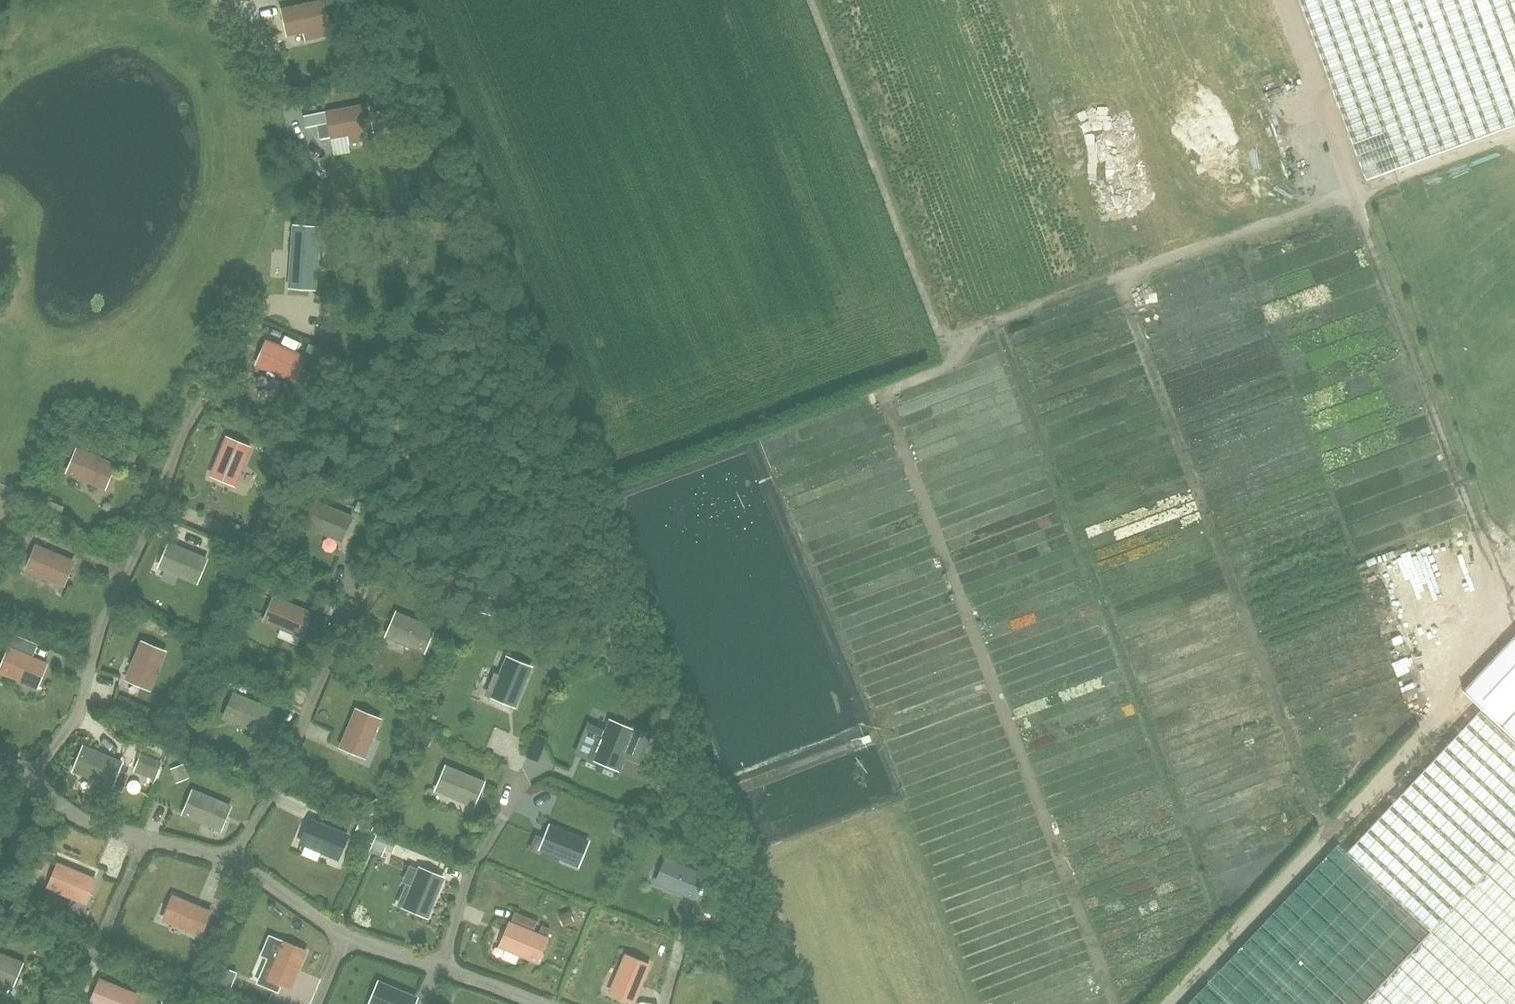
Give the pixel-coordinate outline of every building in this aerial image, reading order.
[(1366,180),(1514,124),(1514,0),(1300,0),(1366,180)] [(321,1),(282,10),(285,20),(290,19),(293,33),(304,31),(307,40),(327,36),(325,26),(327,26),(321,1)] [(329,121),(318,123),(321,140),(337,137),(348,134),(350,144),(371,140),(369,130),(371,130),(366,105),(327,112),(329,121)] [(394,106),(377,111),(383,130),(399,125),(394,106)] [(301,267),(316,268),(319,228),(294,226),(292,261),(301,261),(301,267)] [(303,356),(267,341),(261,355),(265,357),(262,366),(293,379),(303,356)] [(108,479),(114,465),(88,454),(93,441),(73,433),(64,454),(73,459),(68,472),(99,486),(103,477),(108,479)] [(221,479),(235,484),(250,448),(227,438),(214,470),(223,474),(221,479)] [(344,531),(350,517),(314,501),(304,524),(336,538),(339,529),(344,531)] [(206,559),(169,544),(163,558),(168,560),(164,569),(196,582),(206,559)] [(67,576),(73,562),(36,546),(27,569),(58,583),(62,574),(67,576)] [(304,627),(310,613),(274,598),(264,621),(296,634),(300,625),(304,627)] [(433,629),(397,613),(391,627),(396,629),(392,638),(424,652),(433,629)] [(1463,691),(1471,698),(1514,739),(1514,636),(1463,691)] [(136,683),(150,689),(165,652),(142,643),(129,674),(138,678),(136,683)] [(46,664),(9,649),(0,671),(0,672),(31,685),(35,676),(40,678),(46,664)] [(487,693),(515,705),(531,668),(507,658),(500,676),(495,674),(487,693)] [(264,723),(270,709),(234,694),(224,717),(256,731),(260,721),(264,723)] [(357,710),(341,747),(355,752),(357,748),(366,752),(380,720),(357,710)] [(1478,711),(1347,851),(1431,930),(1361,1003),(1514,1003),(1514,746),(1478,711)] [(590,756),(618,768),(633,731),(610,721),(602,740),(598,738),(590,756)] [(84,763),(80,772),(112,786),(123,790),(129,776),(118,772),(121,763),(85,747),(79,761),(84,763)] [(134,770),(156,778),(163,760),(141,751),(134,770)] [(477,796),(483,782),(446,767),(436,790),(468,803),(472,794),(477,796)] [(224,820),(230,806),(193,791),(183,814),(215,827),(219,818),(224,820)] [(347,835),(311,820),(305,834),(310,836),(306,845),(338,858),(347,835)] [(587,841),(550,826),(544,840),(549,842),(545,852),(577,865),(587,841)] [(377,832),(371,849),(390,856),(396,839),(377,832)] [(665,875),(657,894),(675,902),(679,892),(692,898),(702,875),(666,859),(660,873),(665,875)] [(89,894),(95,880),(58,864),(48,887),(80,901),(84,892),(89,894)] [(412,888),(407,886),(402,898),(400,904),(413,910),(427,915),(442,879),(419,869),(419,871),(412,888)] [(210,912),(173,897),(167,911),(172,913),(168,922),(200,935),(210,912)] [(546,938),(510,923),(504,937),(509,939),(505,948),(537,961),(546,938)] [(277,983),(291,988),(306,952),(283,942),(269,974),(279,978),(277,983)] [(252,974),(259,977),(266,957),(259,954),(252,974)] [(22,964),(0,955),(0,982),(7,985),(11,976),(16,978),(22,964)] [(619,996),(633,1002),(649,965),(626,956),(612,987),(621,991),(619,996)] [(100,980),(94,994),(99,996),(96,1003),(133,1003),(137,995),(100,980)] [(379,982),(373,997),(378,999),(376,1003),(413,1003),(416,998),(379,982)]
